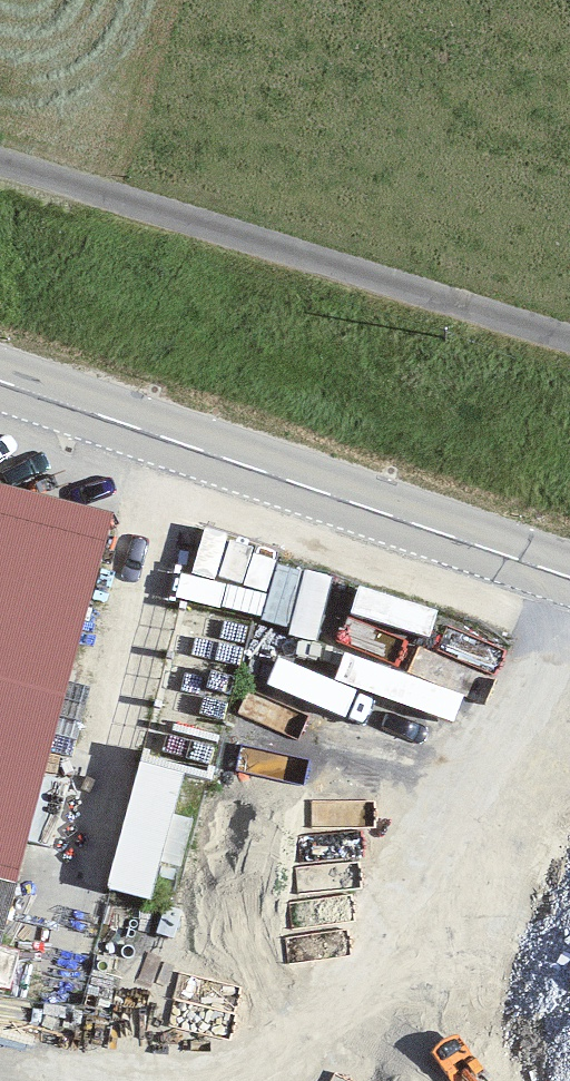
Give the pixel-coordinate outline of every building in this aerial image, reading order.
[(0,482),(0,875),(39,885),(131,515),(0,482)] [(277,558),(265,615),(324,627),(336,570),(277,558)] [(159,895),(195,761),(147,748),(111,882),(159,895)] [(8,1012),(39,885),(0,875),(0,1010),(8,1012)]
